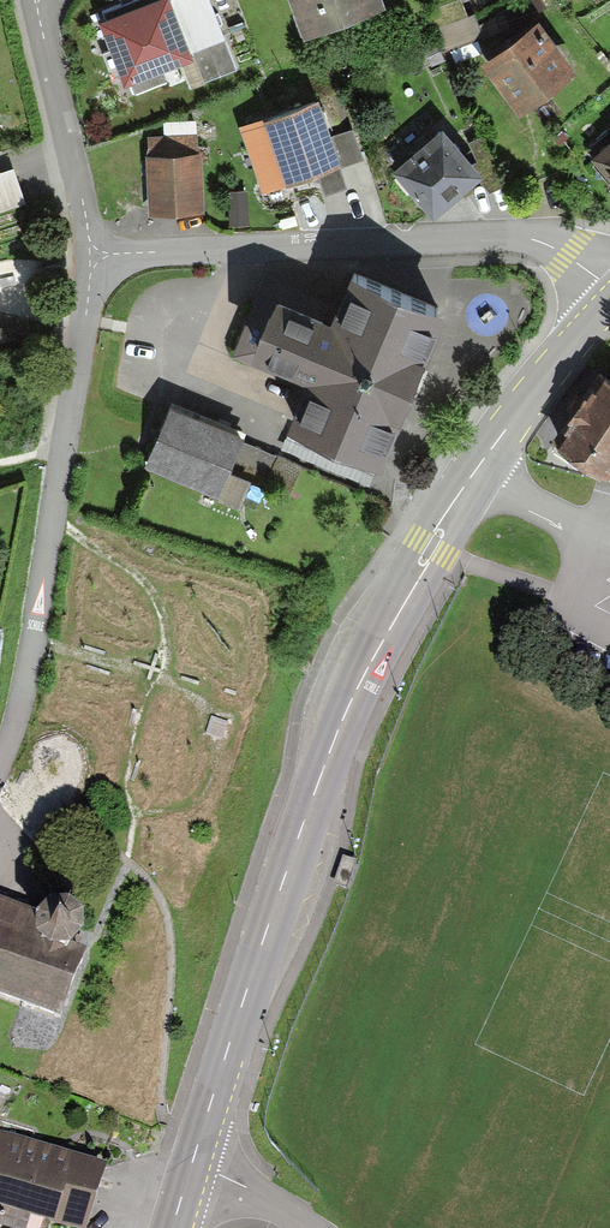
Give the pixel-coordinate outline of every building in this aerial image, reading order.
[(167,0),(158,0),(103,22),(125,79),(188,55),(167,0)] [(300,28),(375,0),(289,0),(300,28)] [(570,59),(532,8),(477,48),(515,99),(570,59)] [(310,92),(260,111),(283,171),(333,151),(310,92)] [(437,124),(390,162),(425,205),(473,167),(437,124)] [(588,149),(609,172),(609,128),(588,149)] [(192,135),(142,136),(144,206),(194,205),(192,135)] [(0,172),(0,206),(21,200),(11,168),(0,172)] [(239,193),(224,194),(226,220),(241,219),(239,193)] [(264,290),(241,349),(299,372),(280,419),(375,456),(438,297),(335,257),(315,310),(264,290)] [(0,331),(0,343),(7,343),(8,331),(0,331)] [(590,361),(547,430),(599,462),(609,445),(609,373),(590,361)] [(235,434),(162,401),(135,462),(233,506),(243,483),(218,472),(235,434)] [(0,894),(0,995),(61,1019),(86,953),(70,947),(79,923),(0,894)] [(0,1135),(0,1204),(77,1227),(96,1163),(0,1135)]
